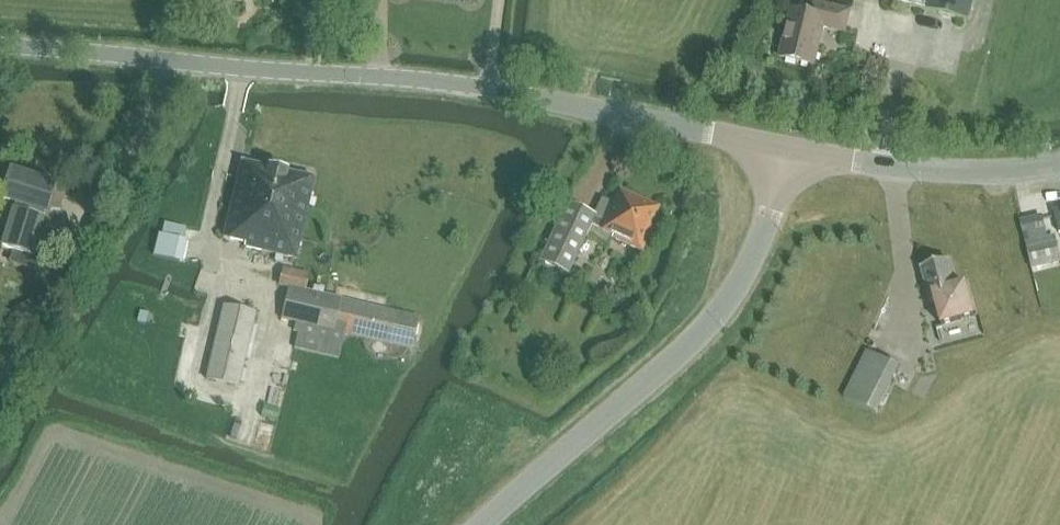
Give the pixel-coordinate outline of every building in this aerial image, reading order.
[(969,21),(975,0),(882,0),(969,21)] [(824,27),(845,33),(850,12),(812,2),(809,15),(792,10),(780,57),(814,66),(824,27)] [(246,247),(296,259),(314,179),(241,162),(223,239),(246,245),(246,247)] [(4,236),(1,247),(13,251),(32,257),(28,269),(61,279),(66,264),(49,259),(33,254),(55,185),(10,171),(0,201),(0,200),(0,235),(4,236)] [(619,190),(604,223),(596,219),(597,217),(568,202),(540,260),(567,273),(591,225),(600,229),(600,230),(613,237),(612,239),(641,253),(654,225),(651,224),(658,209),(619,190)] [(158,234),(153,256),(180,263),(186,241),(158,234)] [(1059,263),(1059,252),(1056,236),(1026,244),(1032,270),(1059,263)] [(936,302),(942,326),(975,317),(966,284),(956,287),(949,260),(922,268),(932,303),(936,302)] [(279,265),(277,283),(304,286),(306,268),(279,265)] [(420,318),(288,288),(281,320),(299,324),(294,349),(338,359),(344,334),(413,350),(420,318)] [(223,306),(206,379),(238,387),(255,314),(223,306)] [(866,352),(842,399),(874,415),(898,367),(866,352)]
